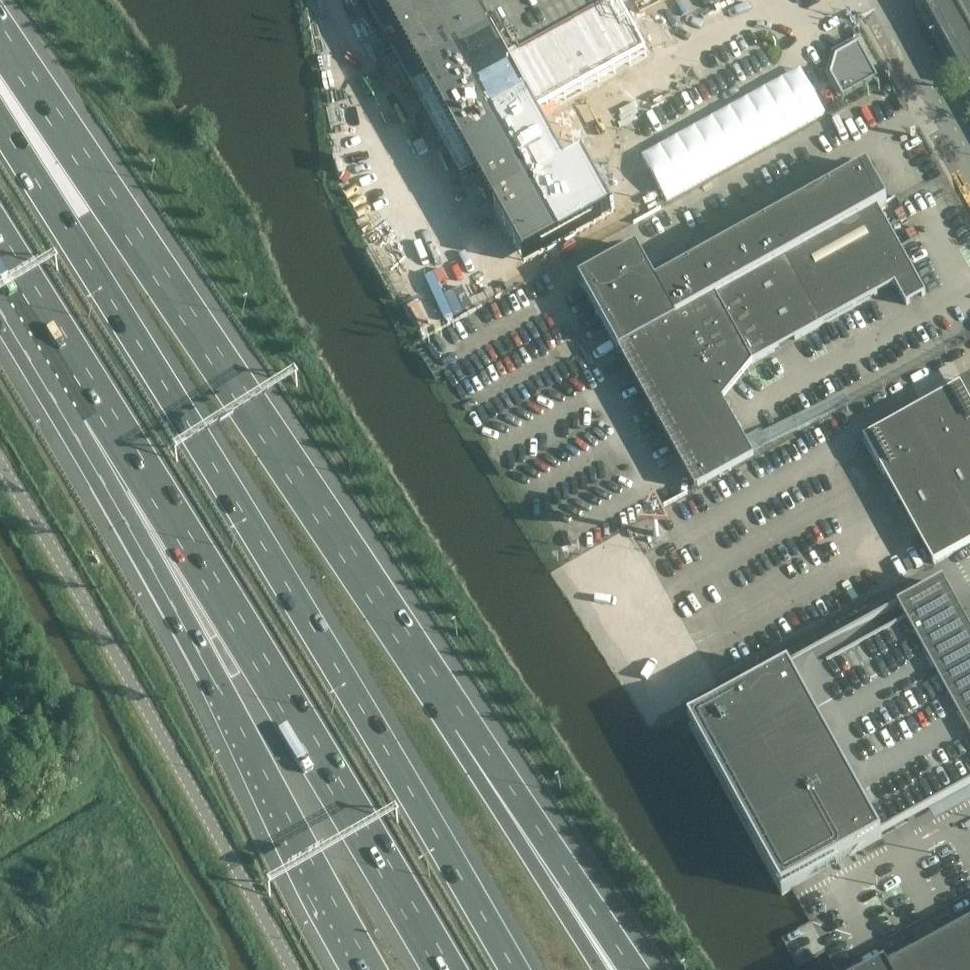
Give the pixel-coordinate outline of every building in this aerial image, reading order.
[(624,0),(381,0),(467,155),(471,160),(476,164),(483,166),(490,166),(496,164),(531,144),(532,143),(534,142),(536,140),(537,139),(539,137),(540,135),(541,133),(541,131),(541,129),(542,127),(542,125),(541,121),(539,115),(508,60),(517,55),(520,58),(624,0)] [(923,4),(969,88),(969,0),(930,0),(923,4)] [(878,78),(873,69),(859,43),(836,56),(831,75),(843,97),(878,78)] [(497,285),(714,177),(698,145),(481,253),(497,285)] [(621,348),(877,207),(878,208),(882,206),(861,169),(657,283),(639,251),(638,251),(637,249),(637,248),(579,280),(581,283),(584,281),(621,348)] [(753,363),(859,305),(895,285),(906,305),(926,294),(878,208),(877,207),(621,348),(683,461),(698,489),(755,458),(739,430),(739,431),(723,402),(754,364),(753,363)] [(969,382),(961,387),(961,386),(865,439),(934,564),(969,544),(969,384),(969,382)] [(749,439),(756,453),(794,434),(788,420),(749,439)] [(758,848),(782,893),(882,838),(882,837),(969,789),(969,632),(944,584),(789,669),(789,668),(726,703),(726,704),(691,723),(759,847),(758,848)] [(883,969),(969,969),(969,922),(883,969)]
